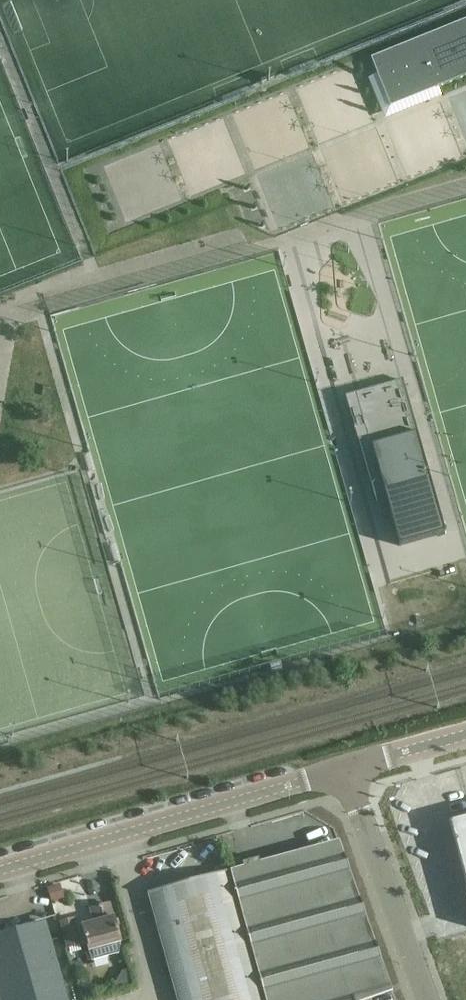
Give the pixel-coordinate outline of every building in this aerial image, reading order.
[(465,77),(465,21),(371,60),(390,108),(465,77)] [(463,294),(465,294),(465,259),(458,260),(463,294)] [(445,534),(401,381),(356,394),(387,503),(399,547),(445,534)] [(449,823),(465,887),(465,819),(449,823)] [(263,999),(354,999),(385,989),(335,849),(233,877),(231,872),(230,872),(228,872),(263,999)] [(228,872),(149,894),(177,999),(263,999),(228,872)] [(55,887),(48,889),(52,903),(59,901),(55,887)] [(89,952),(120,943),(114,919),(113,919),(109,905),(91,910),(94,924),(82,927),(89,952)] [(67,950),(82,946),(74,921),(60,926),(67,950)] [(44,922),(0,935),(0,989),(3,999),(67,999),(44,922)] [(96,953),(97,966),(131,965),(130,951),(96,953)]
